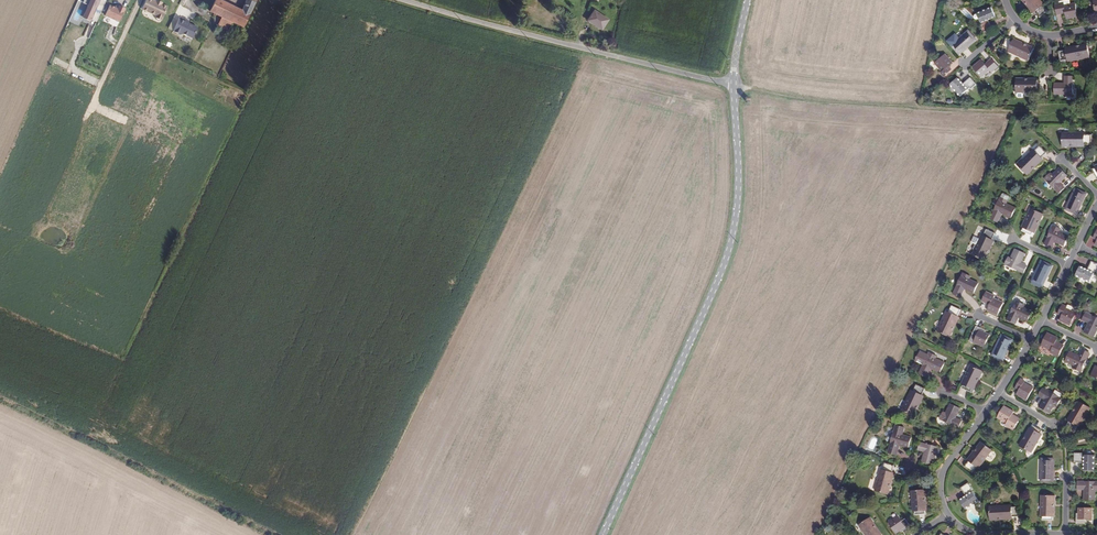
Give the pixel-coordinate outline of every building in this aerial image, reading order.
[(97,22),(106,0),(90,0),(83,18),(91,21),(92,19),(97,22)] [(127,0),(121,0),(117,8),(123,11),(127,0)] [(170,7),(164,5),(158,2),(154,0),(148,0),(144,10),(158,16),(157,18),(158,18),(159,21),(161,22),(164,21),(170,7)] [(258,0),(244,0),(241,7),(226,0),(217,0),(212,10),(224,16),(221,24),(231,29),(235,21),(246,26),(258,0)] [(1034,10),(1026,0),(1023,0),(1033,11),(1034,10)] [(1034,10),(1039,16),(1047,9),(1042,4),(1043,2),(1042,0),(1026,0),(1034,10)] [(1063,2),(1055,3),(1057,13),(1065,12),(1066,18),(1077,16),(1075,2),(1064,5),(1063,2)] [(118,16),(120,12),(112,7),(109,16),(113,18),(110,23),(110,24),(116,27),(118,23),(116,22),(118,18),(118,16)] [(992,7),(978,13),(980,18),(983,24),(981,25),(984,32),(993,27),(989,19),(996,16),(992,7)] [(603,31),(609,21),(593,11),(587,22),(603,31)] [(195,39),(200,28),(181,19),(175,32),(183,36),(186,35),(195,39)] [(111,37),(116,27),(110,24),(110,23),(109,22),(104,34),(111,37)] [(975,38),(968,30),(958,38),(955,34),(948,40),(952,44),(959,52),(975,38)] [(1034,47),(1027,44),(1027,45),(1013,40),(1006,37),(1002,46),(1009,49),(1008,51),(1029,60),(1034,47)] [(1079,47),(1065,50),(1058,52),(1059,61),(1067,60),(1067,62),(1089,57),(1086,44),(1079,45),(1079,47)] [(945,54),(935,62),(942,71),(941,72),(943,76),(949,71),(947,68),(952,63),(945,54)] [(981,59),(972,66),(982,78),(990,70),(992,72),(998,66),(991,58),(985,64),(981,59)] [(1073,76),(1064,76),(1064,82),(1054,82),(1054,94),(1064,94),(1064,97),(1073,97),(1073,76)] [(963,84),(958,78),(950,84),(960,96),(970,88),(971,89),(977,84),(971,77),(963,84)] [(1040,80),(1037,80),(1023,80),(1023,78),(1016,78),(1016,92),(1036,93),(1036,91),(1040,91),(1040,80)] [(1069,144),(1084,144),(1091,144),(1091,134),(1084,134),(1084,132),(1062,132),(1062,146),(1069,146),(1069,144)] [(1030,168),(1041,157),(1045,152),(1039,145),(1034,150),(1033,149),(1017,164),(1027,174),(1032,169),(1030,168)] [(1042,159),(1041,157),(1030,168),(1032,169),(1042,159)] [(1064,187),(1061,184),(1060,185),(1058,183),(1059,182),(1066,176),(1058,168),(1051,174),(1049,173),(1043,178),(1058,193),(1064,187)] [(1084,193),(1074,189),(1066,208),(1076,213),(1084,193)] [(1007,200),(1000,197),(990,218),(997,222),(1000,216),(999,215),(1000,212),(1002,213),(1010,217),(1015,207),(1006,203),(1007,200)] [(1031,235),(1032,232),(1038,220),(1040,221),(1043,214),(1030,208),(1022,227),(1023,228),(1022,230),(1031,235)] [(1053,240),(1054,241),(1063,245),(1068,235),(1059,231),(1060,228),(1052,225),(1044,244),(1051,247),(1053,243),(1052,243),(1053,240)] [(981,234),(979,239),(977,244),(972,254),(985,260),(988,253),(986,252),(992,239),(995,233),(986,229),(983,235),(981,234)] [(1025,253),(1015,248),(1010,257),(1008,256),(1004,263),(1023,273),(1026,265),(1021,262),(1025,253)] [(1050,266),(1041,261),(1032,280),(1033,280),(1032,282),(1040,286),(1041,284),(1042,284),(1050,266)] [(1092,261),(1087,270),(1080,266),(1076,275),(1089,281),(1095,270),(1096,271),(1096,270),(1096,264),(1092,261)] [(959,297),(962,290),(961,289),(962,287),(964,288),(973,292),(977,282),(968,278),(969,275),(962,272),(952,293),(959,297)] [(993,295),(986,292),(981,300),(989,304),(986,309),(996,314),(1002,302),(992,297),(993,295)] [(1016,316),(1017,317),(1026,321),(1031,311),(1022,306),(1023,304),(1016,300),(1007,319),(1014,323),(1016,319),(1015,318),(1016,316)] [(949,337),(953,330),(951,329),(957,316),(960,309),(951,305),(948,312),(946,311),(937,330),(949,337)] [(1075,313),(1069,310),(1065,308),(1066,306),(1062,305),(1059,312),(1062,314),(1059,320),(1070,325),(1075,313)] [(1085,312),(1082,319),(1087,322),(1083,331),(1094,336),(1096,329),(1096,317),(1085,312)] [(985,330),(975,326),(971,334),(975,336),(973,341),(983,346),(989,334),(984,331),(985,330)] [(1057,338),(1047,333),(1041,345),(1051,350),(1050,352),(1058,355),(1062,346),(1055,343),(1057,338)] [(1011,339),(1001,335),(992,354),(994,355),(993,357),(999,360),(1000,358),(1002,359),(1011,339)] [(1089,352),(1081,349),(1078,355),(1069,351),(1065,360),(1073,365),(1072,368),(1080,371),(1089,352)] [(927,355),(920,351),(916,358),(924,361),(922,365),(918,374),(926,377),(929,371),(927,370),(929,368),(930,368),(939,373),(944,363),(935,358),(936,356),(928,352),(927,355)] [(977,377),(979,378),(982,371),(970,365),(961,384),(962,385),(961,387),(970,392),(972,389),(977,377)] [(1024,380),(1020,378),(1016,385),(1020,388),(1017,393),(1026,399),(1033,387),(1023,382),(1024,380)] [(916,408),(921,395),(924,389),(915,384),(912,391),(910,390),(901,410),(914,416),(917,409),(916,408)] [(1045,397),(1044,398),(1039,407),(1049,412),(1054,404),(1056,405),(1061,397),(1042,387),(1038,395),(1042,397),(1043,395),(1045,397)] [(1075,409),(1068,421),(1065,428),(1073,432),(1077,426),(1079,427),(1090,408),(1077,401),(1073,408),(1075,409)] [(954,419),(955,417),(959,408),(948,403),(944,412),(942,411),(938,419),(957,427),(961,420),(957,418),(956,420),(954,419)] [(1013,412),(1003,406),(996,417),(1006,423),(1005,426),(1012,430),(1017,421),(1010,417),(1013,412)] [(1067,420),(1068,421),(1075,409),(1073,408),(1067,420)] [(1024,440),(1022,439),(1019,446),(1031,453),(1041,435),(1040,434),(1041,431),(1032,426),(1031,429),(1024,440)] [(1029,428),(1022,439),(1024,440),(1031,429),(1029,428)] [(901,431),(893,429),(887,452),(895,454),(898,445),(907,447),(910,437),(901,434),(901,431)] [(924,450),(924,451),(921,461),(932,464),(935,454),(938,455),(940,447),(919,442),(917,449),(921,450),(921,449),(924,450)] [(978,449),(968,460),(969,461),(965,466),(972,472),(977,466),(978,467),(992,450),(980,442),(976,447),(978,449)] [(967,459),(968,460),(978,449),(976,447),(967,459)] [(1082,453),(1075,453),(1074,462),(1084,462),(1084,470),(1094,470),(1094,455),(1082,455),(1082,453)] [(1053,459),(1042,459),(1041,480),(1052,481),(1053,459)] [(888,486),(891,472),(893,465),(883,463),(881,469),(880,469),(874,490),(887,494),(889,487),(888,486)] [(1084,490),(1084,499),(1094,500),(1095,490),(1096,490),(1096,481),(1077,481),(1077,489),(1081,490),(1081,488),(1084,488),(1084,490)] [(972,488),(968,482),(960,488),(965,495),(959,500),(965,508),(977,499),(971,490),(972,488)] [(924,496),(925,496),(925,489),(911,490),(913,511),(915,510),(915,514),(925,513),(925,509),(924,496)] [(1052,503),(1054,503),(1054,496),(1040,496),(1040,514),(1041,514),(1042,519),(1052,519),(1052,516),(1052,503)] [(996,518),(1011,517),(1011,516),(1019,516),(1018,506),(1011,507),(1011,505),(989,506),(990,520),(996,519),(996,518)] [(1091,508),(1078,507),(1078,513),(1076,513),(1076,523),(1085,523),(1085,519),(1091,519),(1091,508)] [(900,520),(897,515),(887,522),(895,533),(900,529),(901,531),(909,526),(904,518),(900,520)] [(879,534),(871,524),(873,523),(869,517),(857,525),(864,534),(879,534)] [(871,524),(879,534),(881,533),(873,523),(871,524)]
